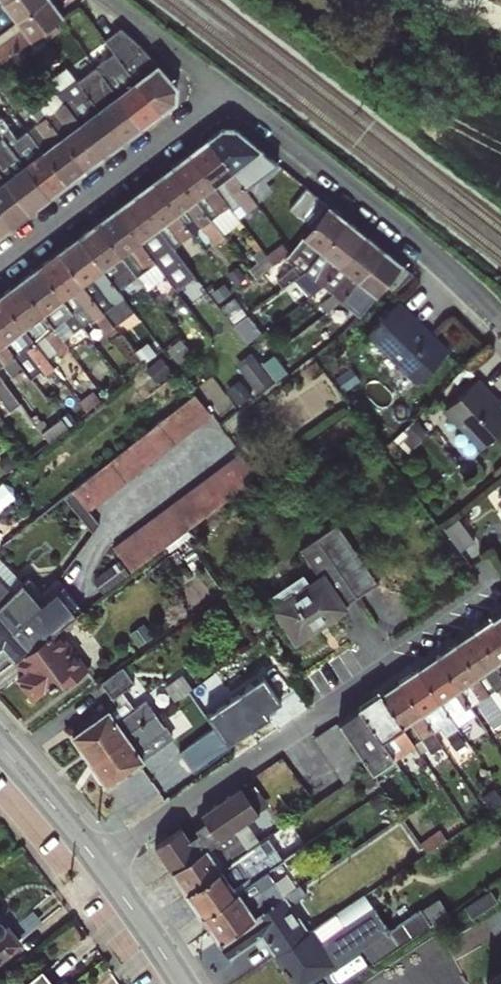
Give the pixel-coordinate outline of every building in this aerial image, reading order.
[(0,33),(0,60),(1,61),(61,15),(50,0),(43,0),(0,33)] [(0,3),(0,33),(43,0),(3,0),(0,3)] [(117,60),(157,111),(173,99),(174,87),(120,27),(117,27),(103,39),(117,60)] [(101,72),(138,125),(157,111),(117,60),(101,72)] [(80,88),(121,138),(138,125),(101,72),(95,64),(86,71),(92,79),(80,88)] [(62,101),(100,155),(121,138),(80,88),(64,67),(46,80),(62,101)] [(43,116),(84,167),(100,155),(62,101),(43,116)] [(26,129),(65,181),(84,167),(43,116),(36,108),(30,113),(36,121),(26,129)] [(0,136),(46,195),(65,181),(26,129),(16,136),(10,129),(0,136)] [(275,161),(257,150),(233,129),(221,130),(208,140),(251,196),(282,171),(275,161)] [(26,211),(46,195),(0,136),(0,137),(0,175),(26,211)] [(256,202),(251,196),(208,140),(189,153),(233,209),(239,204),(245,211),(256,202)] [(170,167),(223,235),(240,220),(233,209),(189,153),(170,167)] [(152,181),(191,233),(200,226),(212,241),(214,243),(223,235),(170,167),(152,181)] [(8,224),(26,211),(0,175),(0,213),(8,224)] [(134,195),(171,249),(191,233),(152,181),(134,195)] [(116,208),(164,274),(177,290),(194,276),(171,249),(134,195),(116,208)] [(319,253),(344,220),(326,205),(292,248),(286,239),(265,254),(260,248),(251,254),(256,261),(248,269),(255,278),(285,255),(292,266),(276,278),(282,286),(292,280),(319,253)] [(97,223),(146,287),(164,274),(116,208),(97,223)] [(0,213),(0,230),(8,224),(0,213)] [(319,253),(292,280),(310,295),(323,286),(363,235),(344,220),(319,253)] [(78,237),(119,288),(130,279),(141,296),(148,292),(146,287),(97,223),(78,237)] [(363,235),(323,286),(332,293),(318,305),(327,313),(341,301),(382,250),(363,235)] [(59,251),(113,327),(133,311),(119,288),(78,237),(59,251)] [(382,250),(341,301),(350,307),(335,322),(344,330),(376,296),(381,299),(411,273),(382,250)] [(37,268),(82,325),(89,319),(93,319),(105,333),(113,327),(59,251),(37,268)] [(18,282),(63,339),(82,325),(37,268),(18,282)] [(34,342),(43,335),(58,354),(67,348),(63,339),(18,282),(0,295),(0,298),(34,342)] [(23,369),(31,378),(39,372),(43,375),(53,368),(34,342),(0,298),(0,337),(23,369)] [(398,302),(366,334),(416,382),(447,350),(398,302)] [(2,365),(12,376),(23,369),(0,337),(0,366),(2,365)] [(263,386),(274,378),(254,351),(243,360),(263,386)] [(7,409),(18,401),(0,375),(0,400),(7,409)] [(443,410),(479,449),(500,429),(500,396),(500,395),(498,399),(478,378),(443,410)] [(94,501),(219,416),(203,392),(64,487),(94,530),(107,520),(94,501)] [(242,455),(114,539),(132,565),(259,481),(242,455)] [(447,524),(461,547),(475,538),(462,515),(447,524)] [(376,583),(336,524),(299,549),(317,575),(308,581),(302,573),(265,599),(295,643),(348,608),(345,604),(376,583)] [(23,582),(0,560),(0,605),(23,582)] [(0,605),(0,648),(2,647),(13,660),(59,629),(75,615),(56,591),(63,585),(60,581),(57,578),(41,592),(29,578),(23,582),(0,605)] [(500,631),(500,611),(492,617),(500,631)] [(500,670),(500,631),(492,617),(473,630),(500,670)] [(59,629),(13,660),(21,670),(14,677),(31,699),(59,679),(65,684),(87,669),(59,629)] [(500,712),(500,670),(473,630),(455,642),(500,712)] [(470,705),(475,702),(494,727),(500,723),(500,712),(455,642),(434,656),(470,705)] [(416,669),(458,727),(475,714),(470,705),(434,656),(416,669)] [(88,760),(154,713),(145,700),(134,708),(121,691),(132,681),(122,666),(101,682),(115,704),(71,735),(88,760)] [(229,748),(223,739),(285,700),(265,669),(234,689),(221,668),(189,688),(213,726),(180,747),(195,770),(229,748)] [(397,681),(434,732),(439,728),(451,743),(462,734),(458,727),(416,669),(397,681)] [(167,681),(176,697),(194,687),(186,671),(167,681)] [(379,694),(407,735),(420,754),(439,741),(434,732),(397,681),(379,694)] [(358,708),(388,749),(407,735),(379,694),(358,708)] [(388,749),(358,708),(312,739),(343,783),(369,768),(379,780),(396,769),(388,749)] [(154,713),(88,760),(106,785),(173,737),(154,713)] [(171,870),(258,812),(241,787),(201,813),(204,820),(194,828),(196,833),(189,837),(181,826),(154,845),(171,870)] [(185,891),(260,842),(277,829),(267,817),(264,819),(258,812),(171,870),(185,891)] [(202,915),(267,870),(317,835),(312,828),(293,840),(289,836),(266,851),(260,842),(185,891),(202,915)] [(218,938),(283,894),(267,870),(202,915),(218,938)] [(283,894),(218,938),(229,955),(261,936),(274,955),(307,931),(290,904),(305,893),(299,884),(283,894)] [(274,955),(295,983),(305,983),(358,949),(361,948),(373,963),(445,911),(437,898),(390,928),(372,906),(332,933),(324,922),(307,931),(274,955)] [(19,943),(8,929),(3,933),(2,930),(3,925),(0,923),(0,959),(19,943)] [(486,981),(488,983),(500,983),(500,972),(486,981)] [(42,973),(29,983),(52,983),(42,973)]
